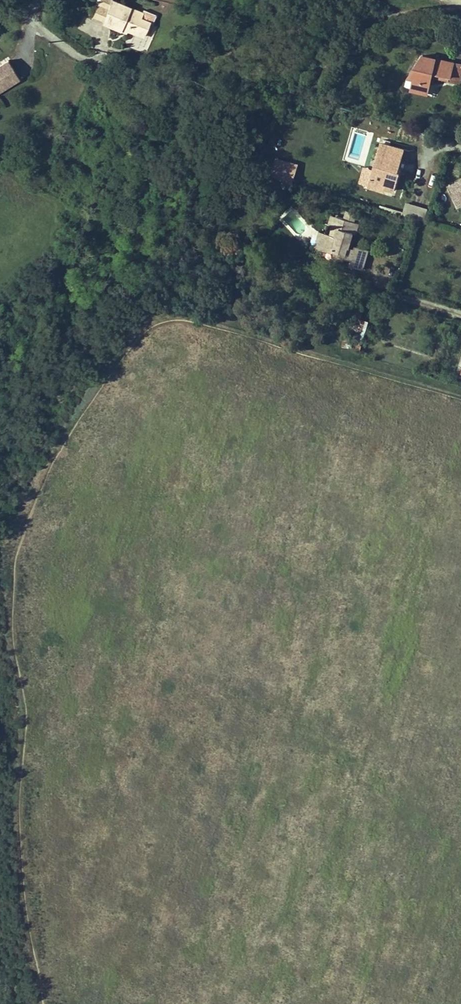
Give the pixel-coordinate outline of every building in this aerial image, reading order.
[(110,8),(113,0),(101,0),(99,4),(110,8)] [(142,13),(113,0),(110,8),(103,22),(121,30),(123,27),(143,36),(149,22),(140,18),(142,13)] [(431,77),(432,73),(449,78),(448,81),(459,84),(460,75),(460,66),(422,56),(410,77),(413,80),(411,90),(426,94),(428,83),(430,84),(431,77)] [(17,81),(6,64),(0,67),(0,92),(17,81)] [(449,78),(432,73),(431,77),(448,81),(449,78)] [(135,142),(127,138),(123,146),(131,150),(135,142)] [(399,172),(397,171),(394,171),(395,167),(398,168),(404,149),(381,143),(376,160),(381,162),(378,171),(373,170),(368,187),(383,191),(383,188),(393,191),(399,172)] [(274,167),(283,170),(294,173),(296,164),(276,158),(274,167)] [(280,179),(291,183),(294,173),(283,170),(280,179)] [(277,185),(290,189),(292,183),(291,183),(280,179),(279,179),(277,185)] [(446,186),(454,207),(460,205),(460,180),(446,186)] [(405,202),(402,212),(423,217),(426,207),(405,202)] [(334,251),(345,253),(344,257),(351,260),(349,265),(362,270),(368,249),(355,246),(354,248),(349,246),(353,232),(356,233),(359,223),(354,221),(356,213),(346,210),(344,218),(336,216),(334,227),(331,235),(326,234),(322,249),(333,253),(334,251)] [(328,225),(334,227),(336,216),(331,215),(328,225)] [(315,247),(322,249),(326,234),(319,232),(315,247)] [(83,262),(88,253),(78,247),(73,256),(83,262)] [(343,261),(344,257),(345,253),(334,251),(333,253),(332,257),(343,261)] [(347,332),(354,334),(353,339),(350,349),(359,351),(367,321),(359,319),(362,309),(354,307),(347,332)] [(343,346),(350,349),(353,339),(346,337),(343,346)]
